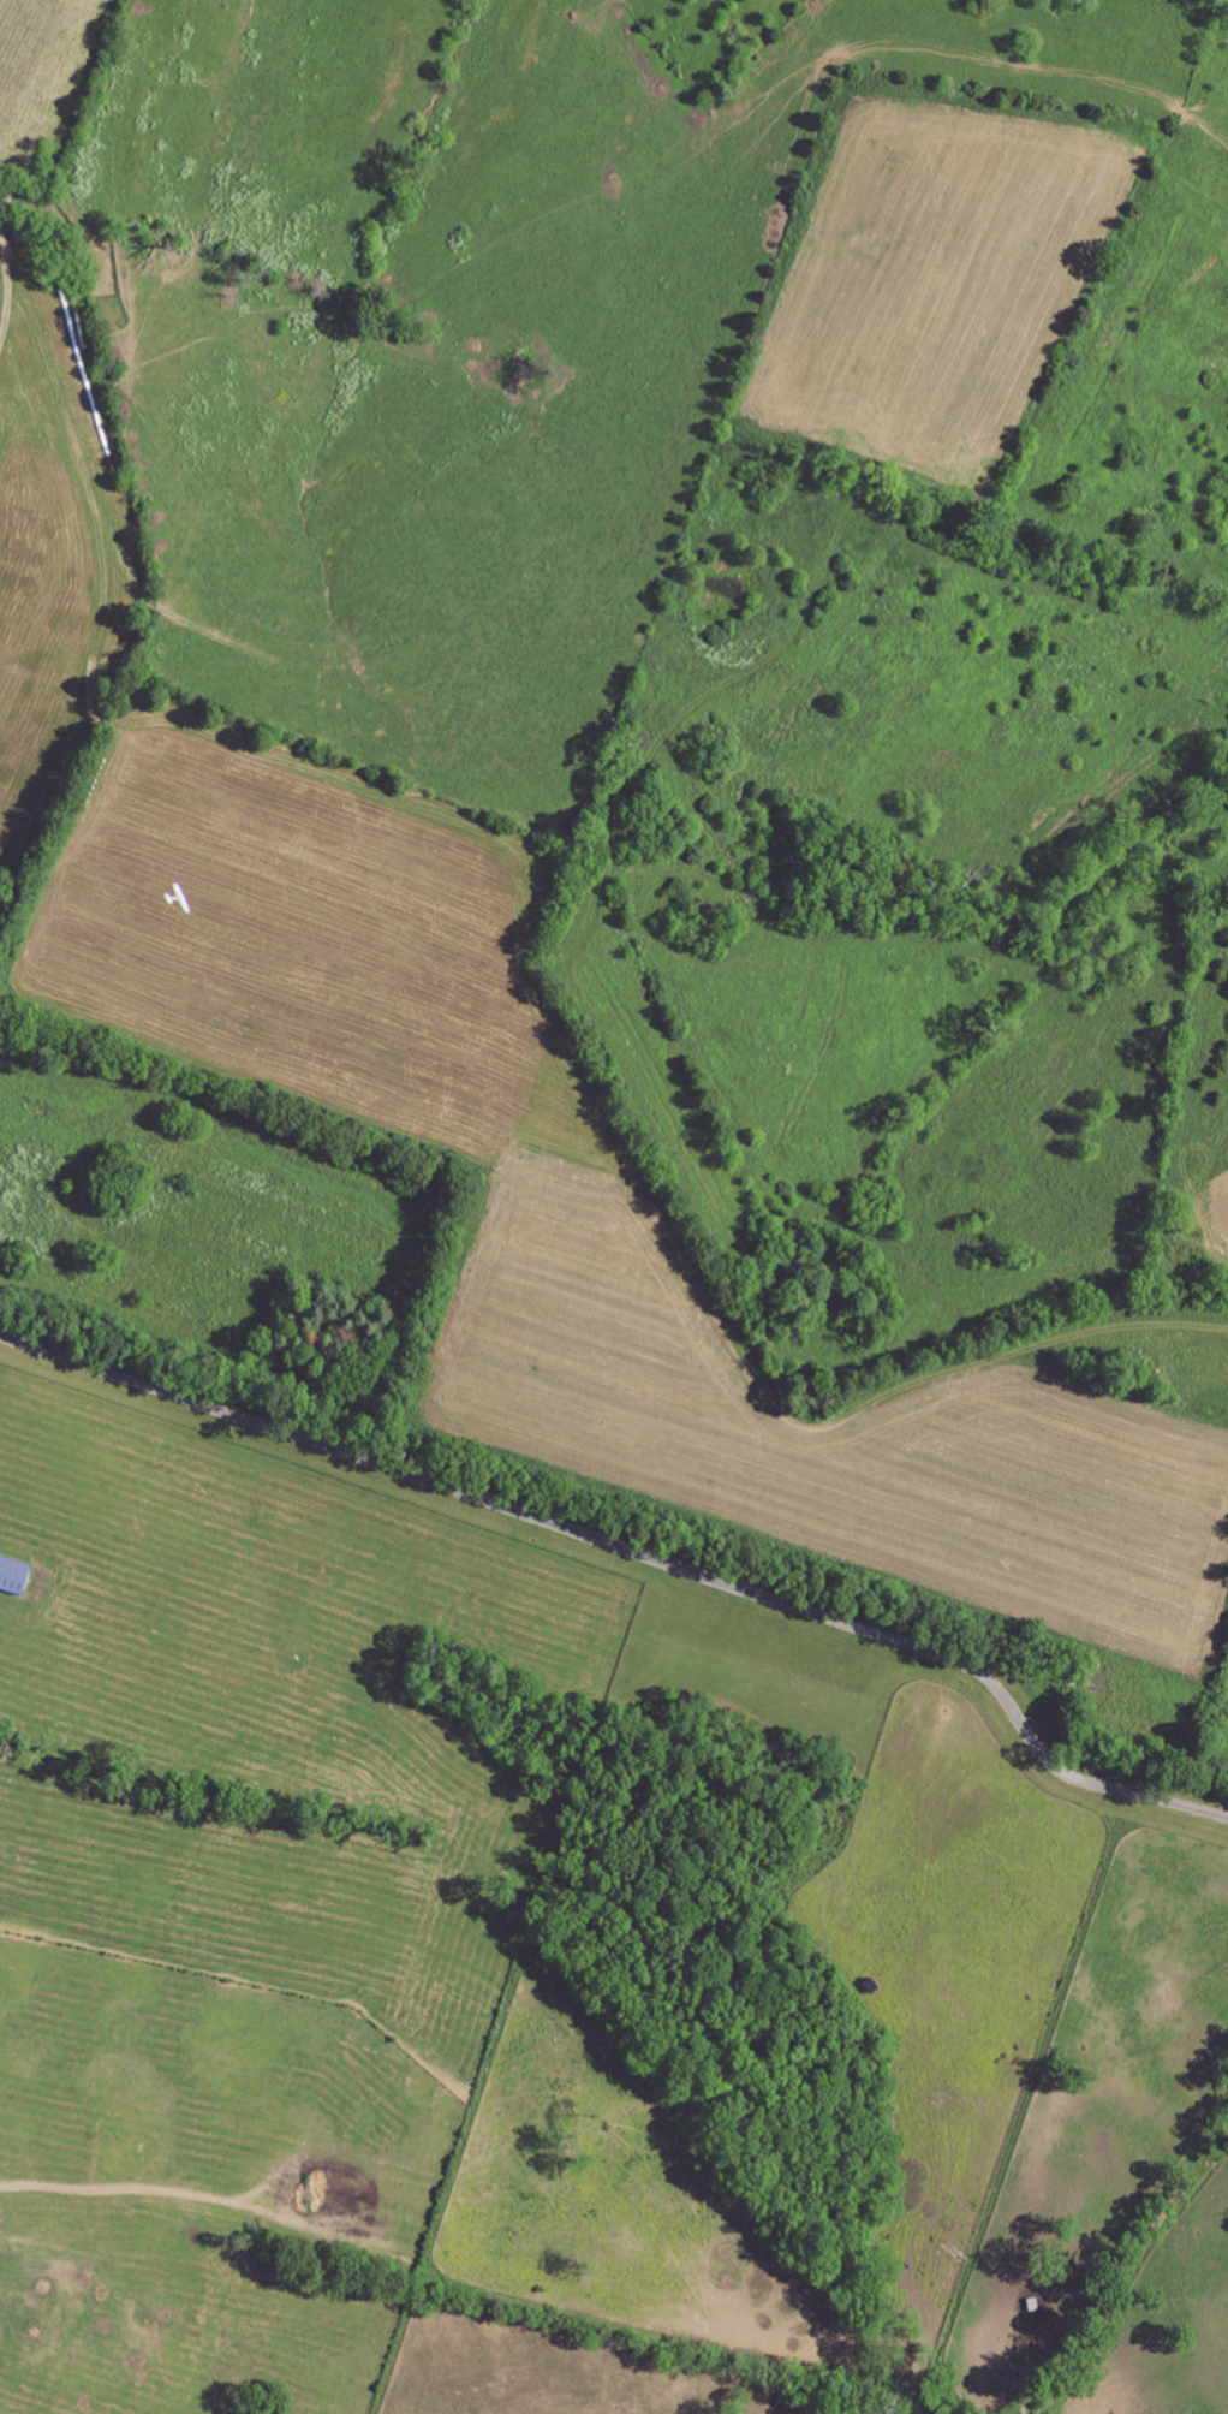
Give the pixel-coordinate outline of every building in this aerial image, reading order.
[(0,1558),(0,1593),(18,1599),(29,1568),(0,1558)]
